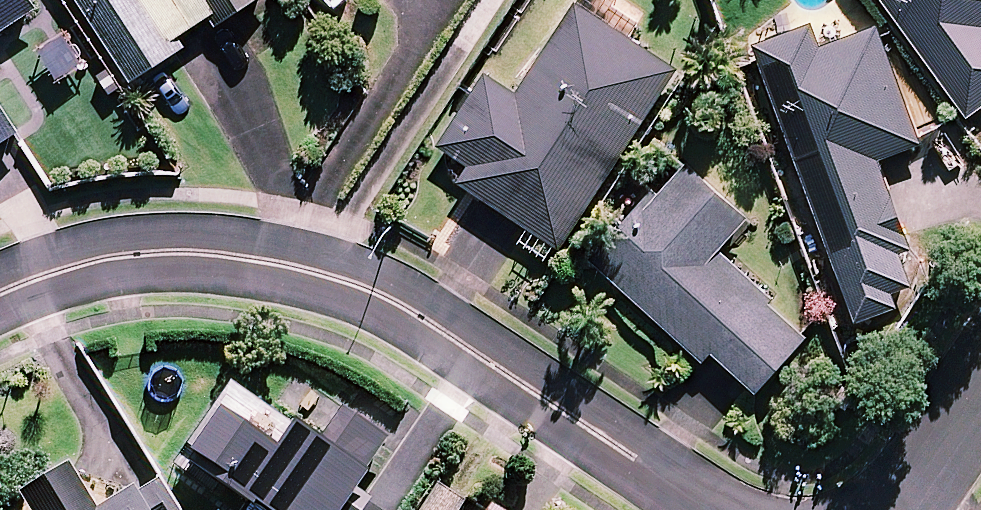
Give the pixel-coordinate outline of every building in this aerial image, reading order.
[(35,0),(0,0),(0,32),(39,7),(35,0)] [(133,80),(188,45),(181,35),(212,15),(218,24),(256,0),(80,0),(133,80)] [(967,120),(980,108),(980,0),(872,0),(967,120)] [(678,72),(580,6),(519,96),(489,76),(443,145),(472,165),(461,181),(560,248),(678,72)] [(823,46),(814,21),(753,44),(841,275),(912,248),(878,159),(922,143),(877,25),(823,46)] [(19,132),(0,102),(0,144),(19,132)] [(747,219),(687,162),(595,259),(704,362),(714,351),(757,391),(808,336),(717,251),(747,219)] [(348,499),(388,441),(341,409),(320,439),(273,407),(257,430),(224,408),(188,460),(203,471),(183,499),(199,509),(364,509),(348,499)] [(68,464),(20,494),(30,509),(97,509),(68,464)] [(157,474),(98,509),(179,509),(157,474)] [(464,498),(439,484),(424,509),(458,509),(464,498)]
